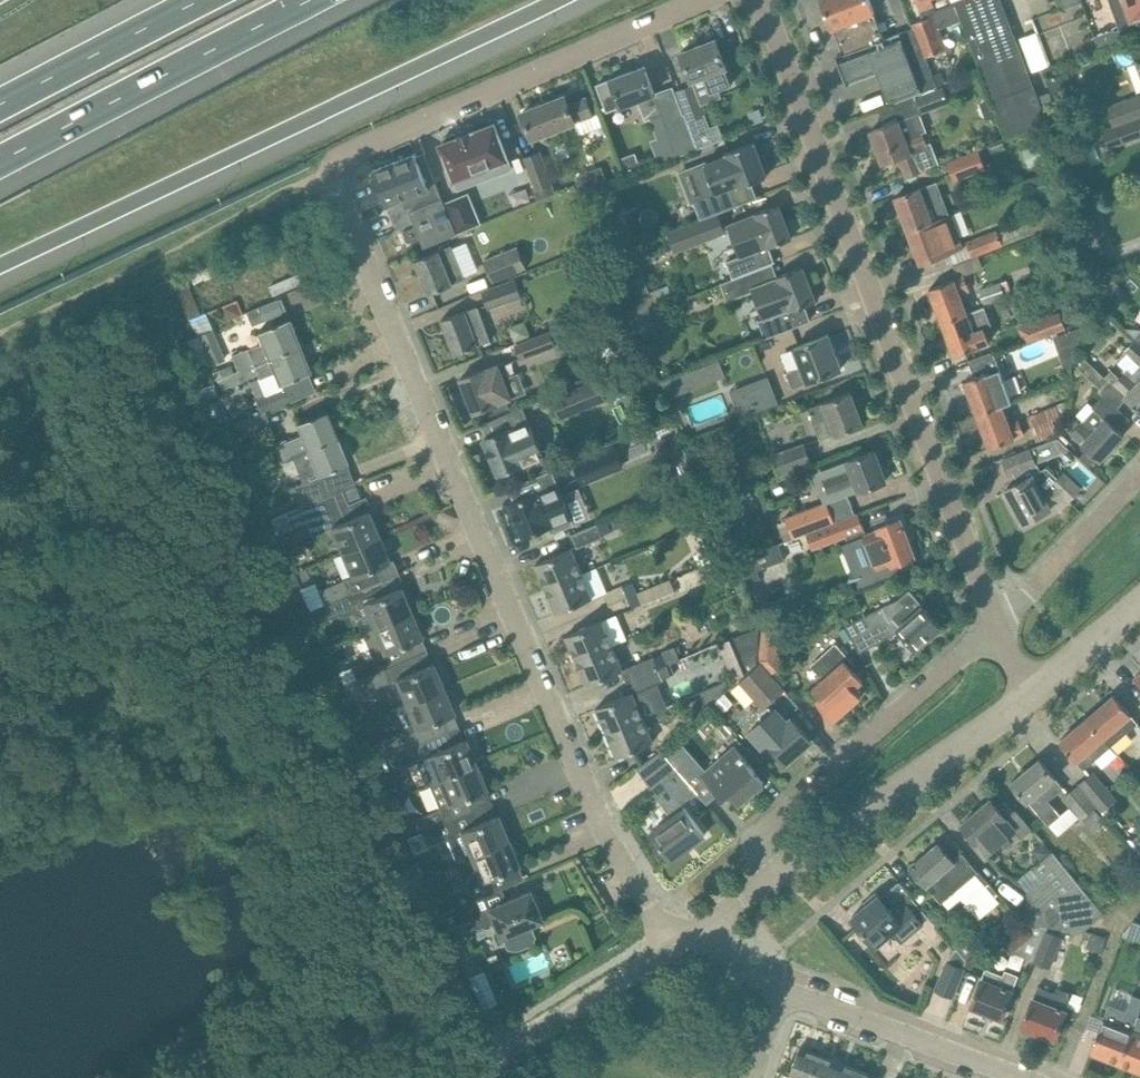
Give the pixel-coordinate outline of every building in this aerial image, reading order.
[(831,28),(833,27),(843,54),(884,39),(874,12),(870,0),(821,0),(831,28)] [(920,8),(925,19),(933,16),(938,28),(960,19),(953,2),(958,0),(917,0),(920,8)] [(953,2),(960,19),(979,69),(1006,138),(1044,124),(1046,123),(1001,0),(958,0),(953,2)] [(1122,28),(1124,36),(1139,31),(1139,0),(1111,0),(1122,28)] [(913,24),(912,24),(914,28),(925,56),(927,55),(945,48),(938,28),(933,16),(925,19),(913,24)] [(901,33),(900,33),(922,91),(938,85),(934,74),(927,55),(925,56),(914,28),(901,33)] [(1099,34),(1094,36),(1094,38),(1095,38),(1098,47),(1125,37),(1124,36),(1122,28),(1115,31),(1114,29),(1109,31),(1108,29),(1098,33),(1099,34)] [(838,56),(836,56),(847,85),(848,84),(878,72),(890,104),(916,93),(922,91),(900,33),(884,39),(843,54),(838,56)] [(710,74),(716,89),(731,84),(725,68),(726,67),(716,39),(681,52),(692,81),(710,74)] [(1137,59),(1139,68),(1139,41),(1131,44),(1137,59)] [(682,111),(672,86),(655,93),(645,66),(597,84),(607,111),(638,99),(646,120),(660,114),(675,154),(699,145),(689,120),(685,110),(682,111)] [(694,85),(678,91),(685,110),(689,120),(706,114),(702,104),(694,85)] [(943,87),(917,97),(922,112),(949,102),(943,87)] [(1051,92),(1040,95),(1049,120),(1059,116),(1051,92)] [(530,132),(530,134),(531,137),(574,120),(579,133),(605,123),(595,95),(569,105),(566,97),(522,113),(526,123),(523,125),(527,134),(530,132)] [(1115,125),(1139,116),(1139,95),(1108,106),(1115,125)] [(870,131),(883,163),(900,157),(907,177),(939,165),(931,145),(927,146),(915,114),(870,131)] [(1115,125),(1105,129),(1111,147),(1139,136),(1139,116),(1115,125)] [(444,143),(442,144),(458,189),(512,168),(495,124),(472,133),(472,131),(469,132),(469,134),(461,137),(461,136),(459,137),(458,138),(455,133),(444,138),(444,143)] [(726,152),(727,155),(695,167),(707,196),(696,200),(702,217),(733,206),(727,188),(738,184),(739,186),(768,175),(766,171),(769,170),(764,155),(760,156),(755,141),(726,152)] [(636,151),(622,156),(627,171),(641,165),(636,151)] [(976,151),(949,162),(955,179),(982,169),(976,151)] [(542,198),(556,192),(539,152),(526,157),(542,198)] [(373,170),(387,204),(404,197),(406,201),(408,206),(410,211),(412,217),(414,222),(424,247),(458,233),(442,198),(428,162),(420,165),(416,153),(373,170)] [(622,203),(614,182),(584,193),(592,214),(622,203)] [(908,229),(947,215),(941,200),(942,199),(936,183),(921,189),(921,188),(895,197),(908,229)] [(461,191),(442,198),(458,233),(475,226),(461,191)] [(792,238),(778,204),(729,223),(741,255),(727,260),(733,278),(775,262),(770,247),(792,238)] [(399,205),(389,209),(391,213),(391,214),(401,209),(399,205)] [(401,209),(391,214),(393,218),(403,214),(401,209)] [(972,256),(1003,245),(1066,221),(1061,209),(998,233),(998,231),(967,242),(972,256)] [(1097,211),(1083,216),(1087,228),(1101,223),(1097,211)] [(704,240),(726,231),(719,213),(681,227),(688,246),(695,243),(704,240)] [(947,215),(908,229),(920,262),(945,253),(945,252),(962,246),(950,213),(947,215)] [(403,214),(393,218),(395,223),(405,219),(403,214)] [(405,219),(395,223),(395,224),(397,229),(402,227),(407,225),(405,219)] [(419,238),(414,226),(404,231),(408,242),(419,238)] [(436,252),(416,260),(429,294),(453,284),(466,279),(465,276),(453,247),(452,246),(452,245),(450,246),(436,252)] [(486,262),(494,283),(521,273),(513,252),(486,262)] [(803,266),(753,286),(765,317),(759,320),(765,337),(809,320),(803,306),(816,301),(803,266)] [(271,286),(275,295),(308,280),(304,272),(271,286)] [(930,288),(943,322),(968,312),(960,293),(970,289),(965,275),(930,288)] [(516,279),(483,291),(489,308),(522,296),(516,279)] [(985,303),(1005,295),(1000,281),(980,289),(985,303)] [(1093,296),(1101,303),(1110,293),(1103,286),(1093,296)] [(197,312),(187,288),(178,292),(188,316),(197,312)] [(277,299),(255,308),(249,311),(254,323),(282,312),(277,299)] [(222,308),(228,321),(240,316),(235,303),(222,308)] [(491,341),(478,306),(442,319),(454,354),(491,341)] [(968,312),(943,322),(955,355),(980,346),(979,346),(990,342),(985,330),(992,328),(984,308),(986,307),(985,306),(968,312)] [(1034,322),(1040,337),(1065,327),(1060,313),(1034,322)] [(228,358),(208,314),(196,319),(216,363),(228,358)] [(263,342),(231,355),(237,370),(298,345),(287,319),(275,324),(275,323),(270,325),(271,326),(259,331),(263,342)] [(510,328),(515,340),(528,335),(523,323),(510,328)] [(556,345),(550,331),(516,344),(522,359),(556,345)] [(829,334),(795,347),(802,367),(787,372),(793,387),(842,368),(829,334)] [(1136,340),(1127,351),(1139,363),(1139,344),(1136,340)] [(233,372),(217,378),(222,389),(257,374),(259,378),(275,371),(280,383),(278,383),(280,388),(287,403),(316,391),(308,371),(309,371),(298,345),(237,370),(233,372)] [(965,380),(977,413),(1002,403),(1012,400),(995,354),(970,363),(975,377),(965,380)] [(720,359),(663,381),(668,394),(680,389),(681,393),(726,375),(720,359)] [(1115,383),(1127,395),(1125,397),(1139,410),(1139,368),(1134,374),(1129,369),(1120,378),(1113,371),(1106,379),(1085,360),(1083,363),(1081,362),(1078,366),(1102,389),(1111,379),(1115,382),(1115,383)] [(510,376),(504,362),(461,379),(474,413),(487,408),(490,415),(511,407),(508,400),(513,398),(505,378),(510,376)] [(570,391),(578,411),(607,399),(602,389),(613,384),(610,375),(570,391)] [(663,397),(655,376),(644,381),(652,401),(663,397)] [(764,378),(735,390),(727,393),(732,406),(740,403),(743,410),(772,399),(764,378)] [(254,401),(246,404),(252,417),(260,414),(262,413),(287,403),(280,388),(265,394),(254,399),(254,401)] [(851,392),(809,408),(821,438),(837,432),(838,435),(864,425),(851,392)] [(1084,445),(1084,446),(1100,461),(1125,434),(1119,428),(1128,418),(1105,397),(1095,408),(1097,410),(1074,435),(1084,445)] [(1002,403),(977,413),(990,447),(1025,434),(1019,418),(1009,422),(1002,403)] [(1059,430),(1066,406),(1057,404),(1029,414),(1038,438),(1059,430)] [(282,440),(269,445),(276,461),(278,460),(336,437),(325,412),(313,416),(313,415),(309,417),(309,418),(294,424),(299,435),(282,442),(282,440)] [(252,417),(237,423),(243,439),(268,428),(262,413),(260,414),(252,417)] [(655,428),(667,459),(684,452),(671,421),(655,428)] [(484,439),(499,474),(523,464),(524,468),(545,460),(530,423),(510,431),(509,429),(484,439)] [(336,437),(278,460),(280,464),(293,458),(303,482),(291,487),(300,507),(342,489),(343,489),(356,484),(336,437)] [(781,476),(812,464),(805,444),(773,457),(781,476)] [(623,466),(615,447),(574,464),(581,483),(623,466)] [(1010,475),(1039,464),(1033,447),(1004,459),(1010,475)] [(845,496),(861,490),(861,491),(885,481),(874,451),(833,466),(845,496)] [(1033,474),(1006,489),(1024,522),(1051,508),(1050,507),(1065,496),(1069,500),(1081,488),(1063,472),(1058,478),(1047,467),(1033,474)] [(575,523),(558,483),(511,503),(525,538),(550,528),(552,533),(575,523)] [(356,485),(345,490),(349,500),(360,496),(356,485)] [(300,507),(285,513),(291,527),(293,527),(292,525),(305,519),(311,535),(331,527),(341,551),(377,536),(376,533),(378,532),(374,519),(371,520),(367,511),(345,520),(339,505),(347,501),(342,489),(300,507)] [(824,502),(785,516),(787,520),(793,537),(808,531),(835,521),(827,502),(827,501),(824,502)] [(835,521),(808,531),(815,548),(847,536),(854,555),(862,575),(855,578),(859,588),(901,572),(897,562),(913,556),(914,556),(900,520),(865,533),(857,513),(855,513),(835,521)] [(612,531),(607,520),(604,521),(573,534),(578,547),(609,534),(609,532),(612,531)] [(740,547),(730,522),(720,526),(730,551),(740,547)] [(352,576),(318,590),(324,603),(381,579),(376,566),(388,561),(384,551),(387,550),(380,538),(379,539),(377,536),(341,551),(352,576)] [(780,542),(771,545),(778,562),(786,559),(780,542)] [(536,564),(546,588),(582,573),(572,548),(536,564)] [(582,573),(546,588),(556,613),(593,598),(582,573)] [(381,579),(324,603),(330,617),(351,608),(355,617),(367,612),(374,627),(410,612),(409,609),(410,608),(407,595),(403,596),(399,586),(394,574),(381,579)] [(671,579),(637,593),(629,596),(633,607),(641,603),(642,605),(676,591),(671,579)] [(629,596),(637,593),(633,582),(624,586),(629,596)] [(899,599),(883,607),(890,620),(897,632),(901,630),(902,631),(916,648),(941,626),(909,590),(899,599)] [(883,607),(847,626),(860,652),(897,632),(890,620),(883,607)] [(372,657),(351,666),(356,679),(385,667),(414,655),(414,654),(409,642),(421,637),(417,627),(420,626),(413,614),(411,615),(410,612),(374,627),(361,632),(372,657)] [(602,620),(566,636),(576,660),(613,645),(628,639),(617,614),(602,620)] [(761,661),(764,631),(765,624),(732,638),(747,673),(761,661)] [(783,665),(777,658),(780,633),(764,631),(761,660),(773,673),(783,665)] [(820,696),(816,700),(834,720),(861,697),(851,686),(861,678),(854,669),(857,667),(836,643),(813,664),(824,677),(813,688),(820,696)] [(613,645),(576,660),(587,685),(622,670),(623,670),(613,645)] [(627,682),(659,668),(671,663),(681,659),(675,646),(662,652),(663,654),(654,658),(654,657),(623,670),(622,670),(627,682)] [(385,667),(356,679),(362,693),(396,679),(406,703),(442,688),(441,685),(443,684),(439,671),(436,672),(432,663),(420,668),(414,655),(385,667)] [(633,692),(664,679),(663,679),(675,674),(671,663),(659,668),(627,682),(632,693),(633,692)] [(764,708),(784,690),(761,663),(741,681),(764,708)] [(737,684),(735,678),(704,692),(710,706),(737,684)] [(403,734),(383,742),(389,755),(446,731),(441,718),(453,713),(451,709),(449,703),(454,701),(449,688),(443,690),(442,688),(406,703),(398,707),(392,709),(403,734)] [(607,732),(643,717),(657,711),(651,696),(637,702),(633,692),(632,693),(596,708),(607,732)] [(1115,695),(1087,718),(1111,745),(1138,722),(1115,695)] [(781,705),(756,727),(787,762),(812,740),(781,705)] [(643,717),(607,732),(617,757),(653,742),(643,717)] [(1083,769),(1111,745),(1087,718),(1060,741),(1083,769)] [(446,731),(389,755),(395,769),(415,760),(425,785),(426,785),(429,784),(439,779),(475,764),(474,761),(475,760),(472,747),(468,748),(464,739),(452,744),(446,731)] [(755,771),(755,770),(734,746),(703,773),(678,745),(666,756),(699,794),(707,803),(719,793),(723,799),(729,793),(739,804),(741,802),(744,806),(757,795),(754,791),(764,782),(755,771)] [(699,794),(666,756),(661,750),(637,768),(672,817),(652,831),(672,859),(705,835),(685,807),(699,794)] [(1051,799),(1064,787),(1040,759),(1012,782),(1028,801),(1030,800),(1059,833),(1071,822),(1051,799)] [(439,808),(415,818),(421,831),(473,809),(467,797),(486,789),(481,780),(485,778),(478,766),(476,767),(475,764),(439,779),(429,784),(439,808)] [(1079,784),(1098,805),(1101,810),(1115,798),(1093,772),(1079,784)] [(1098,805),(1079,784),(1064,797),(1082,818),(1083,818),(1094,831),(1106,821),(1095,807),(1098,805)] [(987,853),(1015,830),(1021,838),(1032,828),(1016,809),(1014,811),(1005,800),(997,806),(991,799),(962,824),(987,853)] [(473,809),(421,831),(427,845),(447,836),(453,848),(458,861),(471,855),(507,840),(506,837),(508,836),(504,823),(500,824),(496,815),(478,822),(473,809)] [(475,871),(466,883),(467,886),(477,882),(482,895),(501,887),(524,878),(518,865),(514,856),(517,854),(510,842),(508,843),(507,840),(471,855),(477,870),(475,871)] [(939,843),(911,867),(926,885),(941,904),(942,903),(955,892),(965,904),(988,884),(962,853),(953,860),(939,843)] [(1083,931),(1103,914),(1053,852),(1034,868),(1043,879),(1038,883),(1029,890),(1032,903),(1018,914),(1023,920),(1047,927),(1083,931)] [(874,899),(852,917),(876,946),(878,944),(894,931),(902,941),(923,923),(931,916),(920,904),(913,895),(900,880),(881,897),(876,891),(871,896),(874,899)] [(467,886),(448,894),(454,908),(482,895),(477,882),(467,886)] [(454,908),(440,914),(452,942),(465,936),(461,926),(492,919),(500,937),(505,935),(509,945),(513,945),(517,945),(525,942),(528,939),(531,935),(527,925),(541,919),(538,913),(540,912),(536,899),(533,900),(529,891),(506,900),(501,887),(482,895),(454,908)] [(949,914),(939,923),(970,958),(980,950),(978,948),(985,943),(976,932),(969,937),(949,914)] [(1023,920),(1003,938),(1015,951),(1016,951),(1034,959),(1045,931),(1047,927),(1023,920)] [(1127,920),(1123,939),(1139,942),(1139,923),(1127,920)] [(1045,931),(1034,959),(1034,960),(1051,967),(1062,937),(1045,931)] [(1087,945),(1102,951),(1106,939),(1092,934),(1087,945)] [(953,995),(964,968),(967,959),(957,948),(948,961),(937,989),(953,995)] [(1003,1018),(1020,974),(1007,969),(1005,974),(987,967),(979,985),(971,1006),(1003,1018)] [(1038,986),(1033,998),(1022,1026),(1056,1039),(1074,993),(1060,988),(1057,993),(1038,986)] [(1090,1052),(1120,1063),(1133,1029),(1139,1016),(1139,1012),(1139,997),(1133,995),(1127,1010),(1110,1004),(1103,1020),(1101,1025),(1095,1041),(1090,1052)] [(1120,1063),(1139,1071),(1139,1016),(1133,1029),(1120,1063)] [(820,1054),(800,1047),(789,1076),(796,1077),(811,1077),(820,1054)] [(839,1062),(820,1054),(811,1077),(833,1077),(839,1062)] [(839,1062),(833,1077),(855,1077),(858,1069),(839,1062)] [(877,1076),(858,1069),(855,1077),(877,1077),(877,1076)]
